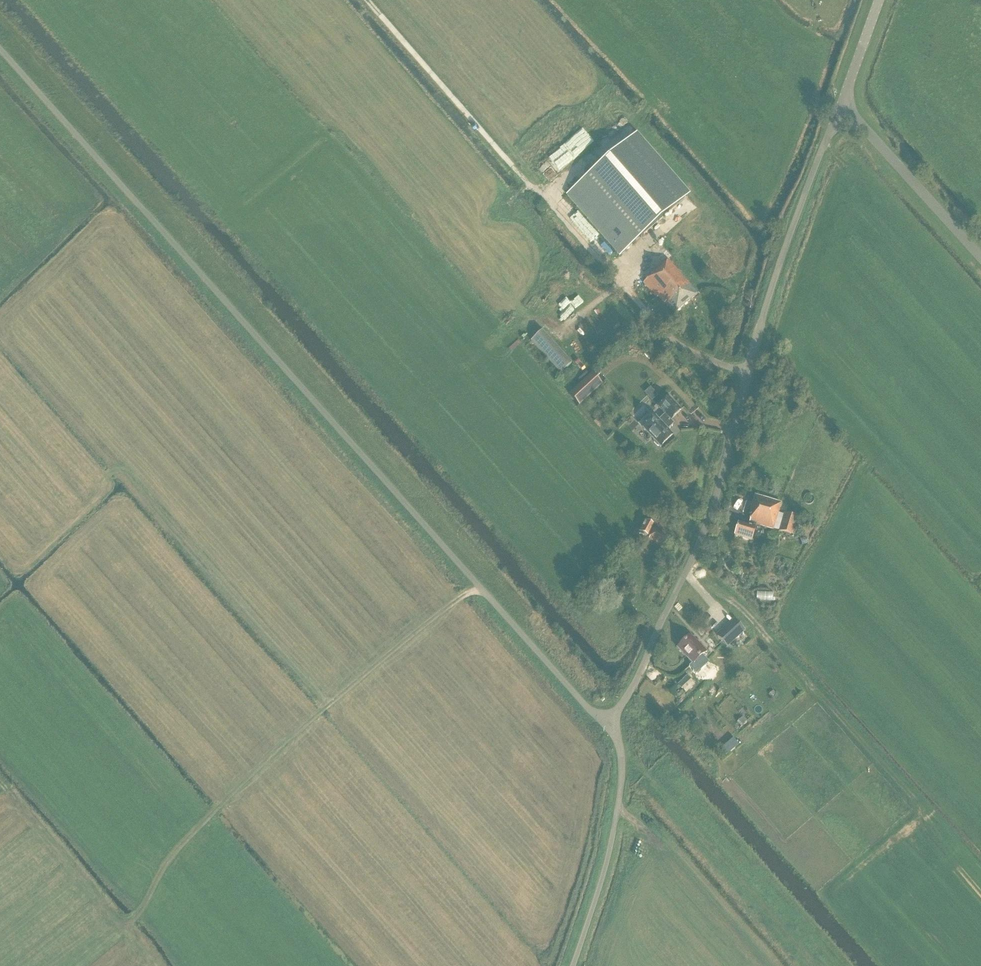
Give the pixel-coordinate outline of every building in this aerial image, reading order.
[(687,196),(635,136),(566,195),(619,255),(687,196)] [(575,138),(555,161),(563,168),(583,145),(575,138)] [(535,159),(543,152),(536,145),(528,152),(535,159)] [(543,173),(549,166),(545,162),(539,169),(543,173)] [(667,260),(672,256),(666,249),(658,256),(657,255),(643,266),(652,277),(644,284),(656,298),(659,296),(674,314),(697,294),(667,260)] [(556,294),(570,288),(565,276),(551,282),(556,294)] [(582,330),(596,344),(603,337),(589,322),(582,330)] [(572,364),(542,331),(530,341),(561,374),(572,364)] [(580,341),(575,344),(579,351),(584,348),(580,341)] [(602,386),(592,375),(570,396),(580,407),(602,386)] [(655,417),(643,429),(654,440),(654,442),(657,446),(659,446),(660,447),(673,435),(668,430),(674,424),(670,420),(681,410),(669,398),(659,408),(665,414),(658,420),(655,417)] [(628,426),(637,431),(640,425),(631,420),(628,426)] [(773,530),(781,503),(755,496),(749,515),(751,515),(749,523),(750,523),(749,527),(738,524),(734,536),(752,541),(756,525),(773,530)] [(739,499),(734,508),(740,511),(745,502),(739,499)] [(798,517),(783,513),(778,531),(793,536),(798,517)] [(651,529),(653,525),(645,521),(639,532),(648,537),(649,534),(651,535),(648,540),(662,546),(666,537),(653,530),(651,529)] [(610,593),(598,587),(595,594),(607,601),(610,593)] [(745,630),(735,620),(717,636),(727,647),(745,630)] [(690,635),(677,647),(693,666),(706,653),(690,635)] [(695,685),(686,676),(677,684),(685,693),(695,685)] [(613,703),(611,698),(604,700),(607,706),(613,703)]
